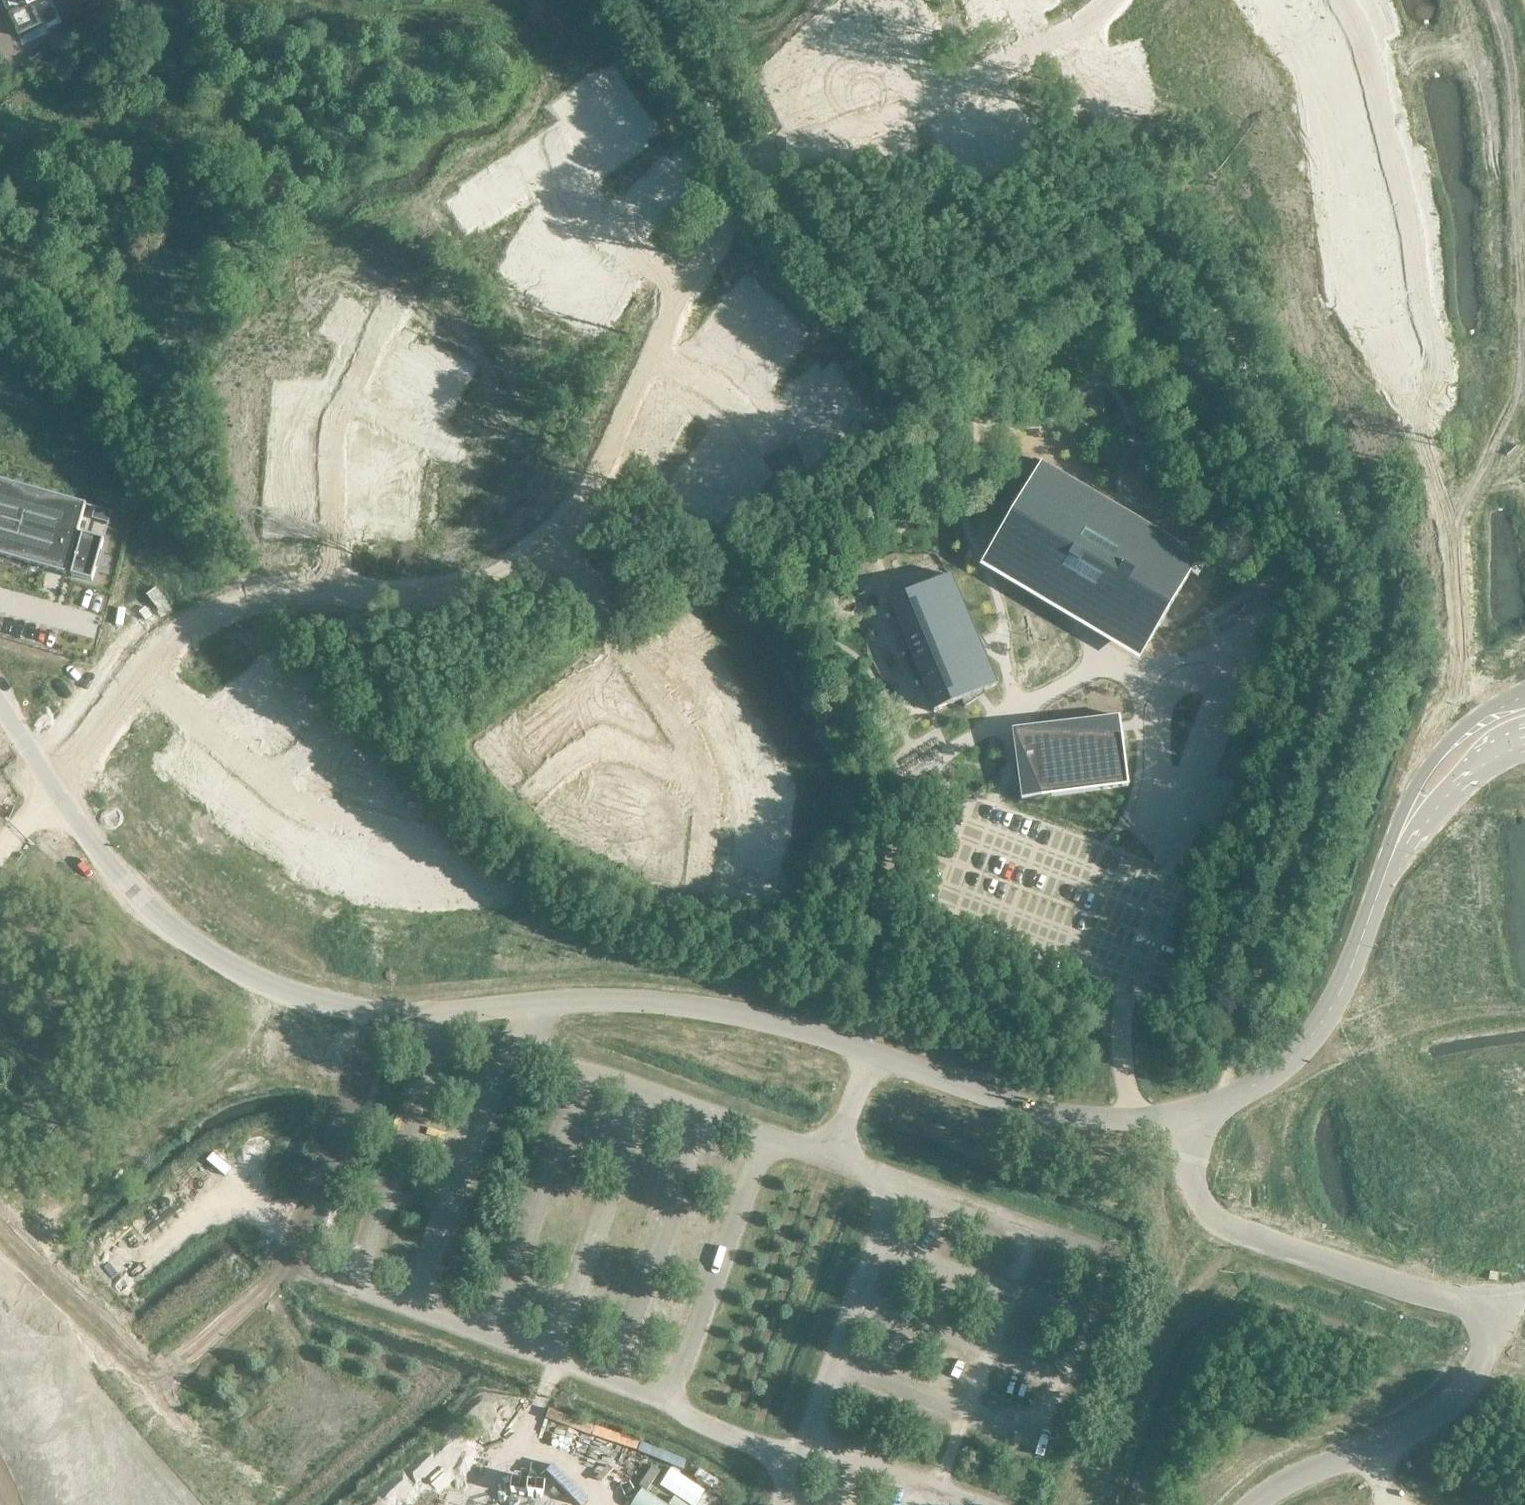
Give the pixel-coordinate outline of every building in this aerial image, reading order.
[(18,37),(42,26),(30,0),(1,0),(18,37)] [(1215,0),(1229,18),(1253,0),(1215,0)] [(1229,18),(1243,36),(1280,8),(1278,4),(1274,0),(1253,0),(1229,18)] [(1257,55),(1295,27),(1283,11),(1292,4),(1289,0),(1283,0),(1278,4),(1280,8),(1243,36),(1257,55)] [(592,76),(558,101),(575,125),(584,136),(597,127),(627,105),(613,85),(601,69),(592,76)] [(632,118),(593,147),(611,171),(650,143),(632,118)] [(1329,138),(1283,150),(1289,173),(1335,161),(1336,165),(1347,162),(1345,154),(1334,157),(1329,138)] [(665,159),(632,193),(653,214),(687,180),(665,159)] [(1335,161),(1289,173),(1295,195),(1340,183),(1341,187),(1353,184),(1351,176),(1339,179),(1336,165),(1335,161)] [(509,164),(465,192),(487,226),(530,197),(509,164)] [(552,236),(528,218),(500,257),(524,275),(552,236)] [(600,268),(565,243),(533,286),(569,312),(600,268)] [(608,272),(584,314),(606,327),(630,285),(608,272)] [(307,290),(296,311),(316,322),(313,329),(337,341),(352,313),(307,290)] [(1321,326),(1333,346),(1373,321),(1363,305),(1373,298),(1369,291),(1358,297),(1361,301),(1321,326)] [(703,338),(727,357),(753,323),(753,322),(753,321),(752,321),(728,303),(703,336),(702,337),(702,338),(703,338)] [(790,338),(776,328),(747,366),(771,384),(797,351),(800,346),(790,338)] [(444,342),(423,331),(401,372),(418,381),(413,392),(420,396),(426,385),(422,383),(444,342)] [(312,378),(320,347),(293,340),(291,348),(270,342),(264,365),(312,378)] [(442,394),(464,352),(444,342),(422,383),(426,385),(438,392),(433,402),(441,406),(446,396),(442,394)] [(462,404),(484,362),(464,352),(442,394),(446,396),(459,402),(453,413),(461,417),(466,406),(462,404)] [(1387,356),(1347,381),(1359,400),(1399,376),(1402,379),(1412,373),(1407,366),(1397,372),(1390,360),(1387,356)] [(843,404),(804,432),(822,456),(861,428),(843,404)] [(1032,479),(990,549),(1149,644),(1190,573),(1198,578),(1207,562),(1198,557),(1198,558),(1129,517),(1130,515),(1106,501),(1105,502),(1042,465),(1042,464),(1034,459),(1024,475),(1032,479)] [(432,470),(385,470),(385,489),(373,489),(373,498),(385,498),(385,493),(432,494),(432,470)] [(92,582),(104,541),(82,535),(82,536),(78,534),(86,505),(0,481),(0,556),(92,582)] [(385,516),(432,517),(432,494),(385,493),(385,498),(385,512),(373,512),(373,520),(385,521),(385,516)] [(95,508),(92,519),(109,523),(112,512),(95,508)] [(401,540),(432,540),(432,517),(385,516),(385,521),(385,535),(373,534),(373,543),(401,543),(401,540)] [(887,602),(911,660),(906,662),(910,669),(914,667),(933,713),(940,710),(940,709),(962,700),(965,707),(977,699),(975,695),(998,685),(983,650),(980,650),(971,622),(960,595),(951,575),(891,600),(887,602)] [(1028,740),(1014,741),(1017,766),(1021,800),(1128,787),(1119,717),(1026,729),(1028,740)] [(583,1504),(595,1504),(611,1471),(591,1462),(573,1500),(583,1504)] [(444,1479),(456,1492),(470,1478),(457,1465),(444,1479)]
